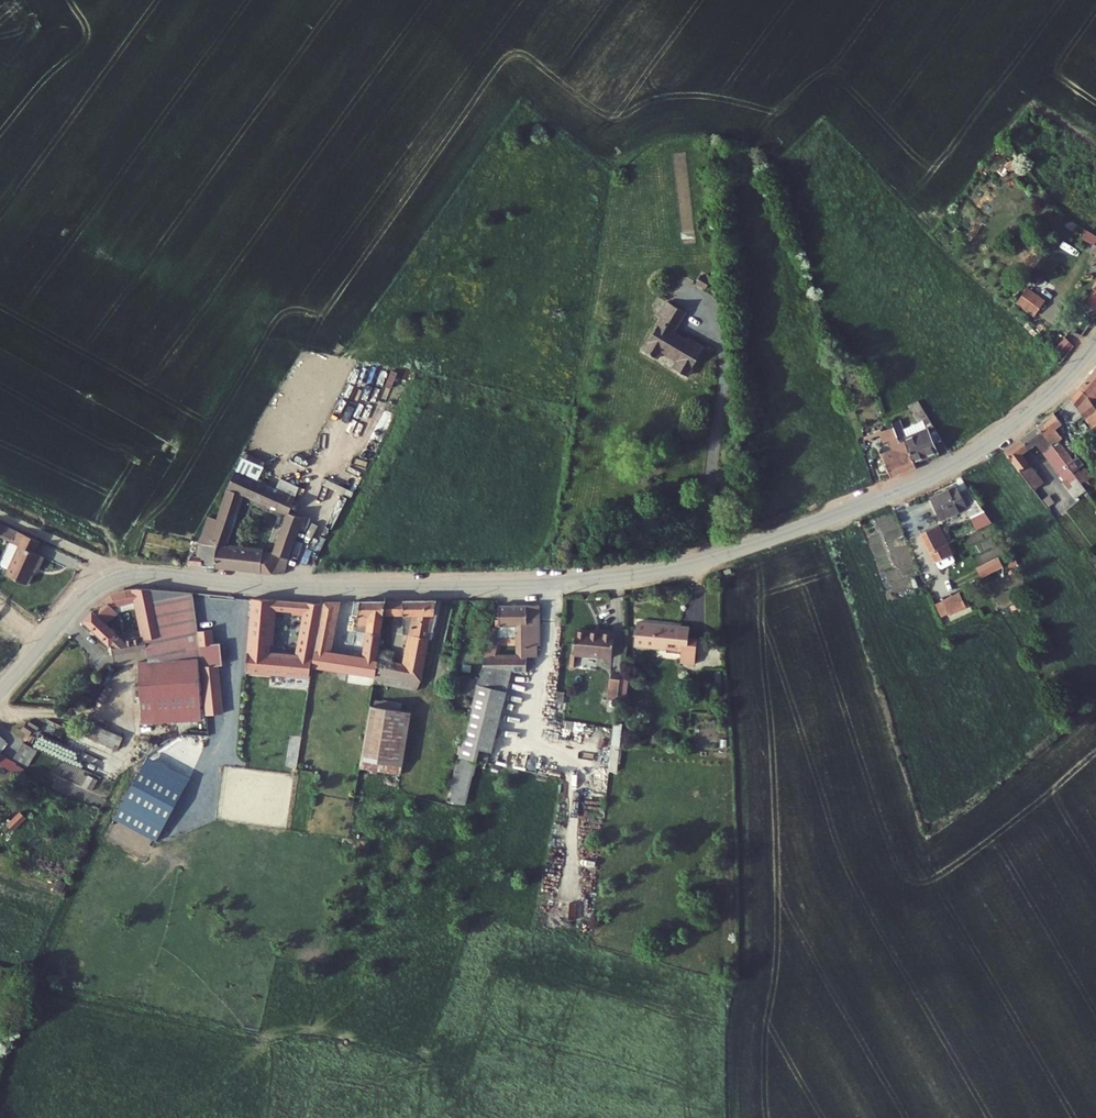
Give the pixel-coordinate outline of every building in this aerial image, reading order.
[(1029,291),(1019,304),(1037,317),(1047,304),(1029,291)] [(701,292),(697,299),(707,304),(711,297),(701,292)] [(673,366),(687,373),(702,343),(683,333),(682,336),(670,330),(680,309),(663,300),(655,315),(658,317),(642,350),(656,357),(659,351),(676,359),(673,366)] [(1070,400),(1083,416),(1095,433),(1095,414),(1089,405),(1093,401),(1095,403),(1095,375),(1070,400)] [(1074,423),(1083,416),(1070,400),(1061,408),(1074,423)] [(906,407),(911,415),(920,412),(942,449),(945,448),(917,402),(906,407)] [(891,422),(892,425),(897,440),(903,437),(913,462),(935,455),(935,452),(942,449),(920,412),(911,415),(921,431),(904,436),(898,420),(891,422)] [(1054,414),(1039,425),(1069,465),(1075,473),(1085,465),(1079,458),(1076,460),(1060,441),(1063,439),(1057,430),(1064,425),(1054,414)] [(880,453),(889,477),(914,466),(913,462),(903,437),(897,440),(892,425),(879,430),(883,441),(889,439),(892,448),(880,453)] [(1030,449),(1031,451),(1039,444),(1060,472),(1069,465),(1039,425),(1021,437),(1030,449)] [(1018,439),(1028,451),(1030,449),(1021,437),(1018,439)] [(1003,450),(1012,462),(1022,455),(1028,451),(1018,439),(1003,450)] [(1087,452),(1095,464),(1095,445),(1087,452)] [(1042,481),(1022,455),(1012,462),(1032,488),(1042,481)] [(1075,473),(1069,465),(1060,472),(1066,480),(1075,473)] [(1095,500),(1095,480),(1085,465),(1075,473),(1088,490),(1095,500)] [(186,565),(258,570),(260,554),(224,550),(238,504),(251,510),(252,504),(284,517),(292,499),(286,497),(273,491),(231,473),(223,493),(212,528),(209,537),(201,536),(196,546),(201,547),(199,555),(191,555),(186,565)] [(1088,490),(1075,473),(1066,480),(1063,482),(1076,498),(1088,490)] [(273,491),(286,497),(291,486),(279,480),(273,491)] [(960,492),(957,485),(931,498),(942,520),(968,507),(979,529),(996,521),(970,488),(960,492)] [(1049,495),(1041,501),(1047,509),(1055,503),(1049,495)] [(269,570),(284,570),(298,522),(284,517),(272,556),(269,570)] [(9,544),(15,532),(0,525),(0,540),(7,543),(9,544)] [(954,553),(940,526),(920,535),(934,563),(937,568),(940,570),(955,562),(956,559),(953,554),(954,553)] [(201,536),(209,537),(212,528),(204,527),(201,536)] [(36,569),(41,558),(31,553),(36,542),(15,532),(9,544),(7,543),(0,557),(0,567),(6,570),(3,575),(25,585),(33,568),(36,569)] [(258,570),(269,570),(272,556),(260,554),(258,570)] [(979,577),(1003,569),(999,558),(976,567),(979,577)] [(114,660),(117,662),(138,659),(138,652),(151,650),(143,588),(131,590),(133,604),(134,615),(140,614),(143,636),(127,638),(108,619),(108,617),(126,605),(120,592),(100,601),(85,616),(112,644),(114,660)] [(138,659),(142,721),(207,717),(199,593),(143,588),(151,650),(138,652),(138,659)] [(120,592),(126,605),(133,604),(131,590),(120,592)] [(940,596),(945,611),(963,605),(958,590),(940,596)] [(342,595),(329,594),(313,669),(357,678),(374,681),(375,675),(380,649),(387,613),(390,597),(365,596),(359,628),(368,629),(361,663),(330,656),(342,595)] [(288,677),(308,680),(326,597),(253,595),(247,643),(271,646),(276,612),(305,615),(296,660),(270,657),(246,654),(244,673),(288,677)] [(398,597),(390,597),(387,613),(396,614),(398,597)] [(398,597),(396,614),(407,615),(408,598),(398,597)] [(375,675),(422,684),(432,638),(434,639),(439,616),(437,615),(440,600),(408,598),(407,615),(405,635),(414,635),(408,664),(392,661),(394,652),(380,649),(375,675)] [(518,652),(529,652),(532,607),(503,607),(502,633),(519,633),(518,652)] [(529,658),(539,658),(539,647),(542,647),(545,607),(532,607),(529,652),(529,658)] [(211,609),(200,609),(207,717),(207,724),(225,722),(220,641),(216,642),(215,627),(212,627),(211,609)] [(640,620),(638,644),(685,648),(684,657),(698,658),(700,641),(691,640),(692,624),(640,620)] [(576,647),(613,651),(616,627),(580,623),(576,647)] [(494,635),(481,683),(501,683),(502,676),(514,676),(527,676),(528,664),(517,663),(498,663),(500,653),(499,652),(503,637),(494,635)] [(246,654),(270,657),(271,646),(247,643),(246,654)] [(517,663),(528,664),(529,658),(529,652),(518,652),(517,663)] [(611,685),(620,686),(622,669),(613,668),(611,685)] [(460,759),(488,764),(490,757),(492,757),(514,676),(502,676),(501,683),(481,683),(463,747),(460,759)] [(361,761),(402,768),(413,713),(372,707),(361,761)] [(619,773),(621,723),(612,723),(610,773),(619,773)] [(95,742),(119,750),(124,737),(100,729),(95,742)] [(96,737),(70,738),(71,752),(99,751),(99,746),(96,746),(96,737)] [(23,738),(17,755),(31,761),(38,745),(23,738)] [(463,747),(437,740),(423,791),(449,799),(460,759),(463,747)] [(27,771),(30,764),(15,756),(12,750),(0,745),(0,757),(27,771)] [(205,750),(164,745),(159,783),(182,785),(184,769),(202,771),(205,750)] [(478,763),(460,759),(449,799),(467,803),(478,763)] [(63,762),(53,784),(100,805),(109,784),(86,773),(86,772),(63,762)]
